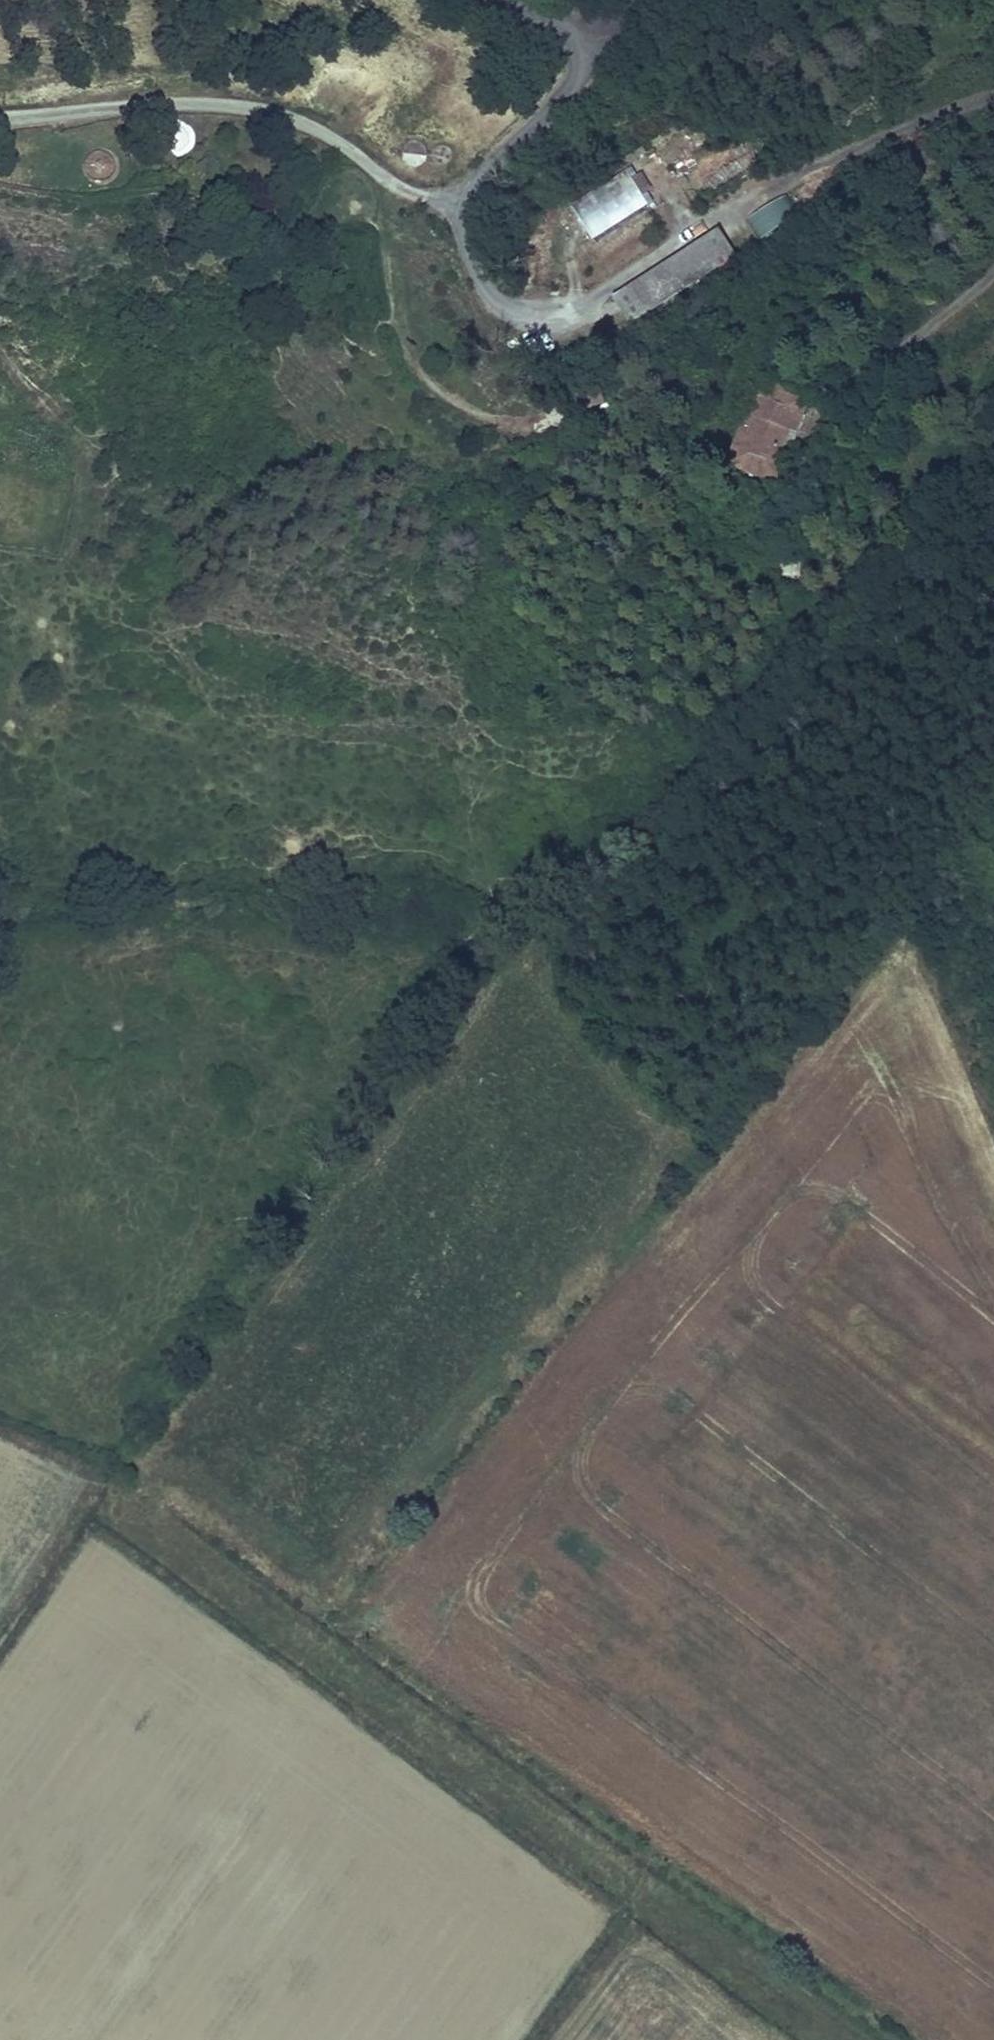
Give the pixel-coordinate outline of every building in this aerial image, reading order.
[(570,206),(593,241),(655,199),(631,165),(570,206)] [(757,240),(797,218),(784,196),(745,218),(757,240)] [(627,351),(740,285),(724,256),(610,321),(627,351)] [(774,386),(756,380),(749,400),(758,404),(761,395),(770,398),(774,386)] [(785,470),(803,420),(793,416),(796,406),(788,403),(792,392),(774,386),(770,398),(761,395),(758,404),(749,400),(731,451),(740,454),(738,462),(747,465),(743,477),(759,483),(764,471),(772,474),(775,466),(785,470)] [(803,420),(810,399),(792,392),(788,403),(796,406),(793,416),(803,420)] [(731,451),(724,471),(743,477),(747,465),(738,462),(740,454),(731,451)] [(759,483),(778,489),(785,470),(775,466),(772,474),(764,471),(759,483)]
